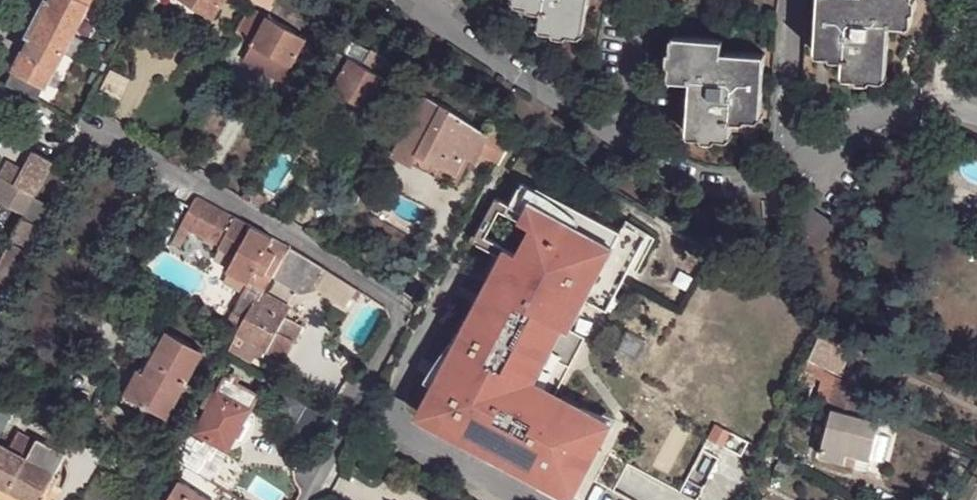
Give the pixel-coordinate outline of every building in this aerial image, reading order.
[(12,86),(43,101),(92,0),(52,0),(50,4),(46,2),(29,40),(32,42),(12,86)] [(217,16),(227,0),(188,0),(217,16)] [(275,8),(280,0),(261,0),(275,8)] [(532,2),(537,7),(549,8),(546,25),(558,27),(561,31),(573,33),(575,30),(588,32),(593,0),(521,0),(532,2)] [(822,52),(835,53),(836,56),(849,57),(847,75),(862,76),(863,80),(875,80),(877,77),(890,78),(895,23),(916,24),(916,11),(920,9),(921,0),(825,0),(822,52)] [(253,3),(238,32),(256,42),(272,14),(253,3)] [(272,14),(256,42),(295,64),(309,35),(272,14)] [(729,37),(679,34),(677,48),(673,49),(673,61),(676,63),(676,77),(697,79),(694,133),(705,134),(707,137),(720,138),(722,135),(737,135),(739,118),(752,118),(752,116),(765,117),(770,53),(728,49),(729,37)] [(295,64),(256,42),(245,60),(285,82),(295,64)] [(387,75),(352,55),(347,64),(336,58),(326,77),(336,83),(336,86),(371,104),(387,75)] [(419,85),(411,80),(411,82),(405,94),(412,98),(419,85)] [(395,157),(413,166),(419,155),(457,175),(466,158),(475,163),(477,157),(490,134),(449,108),(427,98),(395,157)] [(490,134),(477,157),(482,160),(495,137),(490,134)] [(496,168),(511,143),(496,135),(495,137),(482,160),(496,168)] [(58,161),(38,151),(28,169),(11,160),(0,181),(0,198),(30,213),(40,196),(58,161)] [(419,155),(413,166),(452,186),(457,175),(419,155)] [(505,254),(523,263),(527,255),(490,235),(504,208),(541,228),(545,220),(528,211),(540,188),(526,181),(514,204),(499,196),(476,238),(505,254)] [(376,186),(370,197),(381,202),(387,191),(376,186)] [(250,187),(244,197),(264,208),(270,198),(250,187)] [(573,328),(589,299),(607,265),(629,277),(634,269),(653,233),(631,221),(625,232),(541,187),(540,188),(528,211),(545,220),(541,228),(527,255),(523,263),(505,254),(423,405),(427,407),(423,414),(450,429),(449,431),(481,448),(483,442),(510,457),(507,462),(542,481),(540,482),(573,499),(613,426),(557,395),(589,336),(573,328)] [(54,203),(40,196),(30,213),(27,217),(42,225),(54,203)] [(207,202),(199,197),(184,226),(211,241),(219,227),(229,233),(221,249),(236,257),(228,271),(265,291),(268,287),(274,276),(284,257),(270,249),(275,239),(236,218),(222,210),(207,202)] [(843,223),(811,201),(798,221),(829,243),(843,223)] [(27,217),(0,268),(0,303),(31,246),(42,225),(27,217)] [(284,257),(274,276),(290,285),(306,256),(290,247),(284,257)] [(331,271),(306,256),(290,285),(303,292),(323,287),(331,271)] [(607,265),(589,299),(611,311),(629,277),(607,265)] [(367,292),(331,271),(323,287),(353,305),(357,295),(363,298),(367,292)] [(263,293),(259,303),(268,307),(273,299),(263,293)] [(255,304),(242,297),(235,310),(248,317),(255,304)] [(259,303),(257,301),(255,304),(248,317),(237,336),(267,352),(278,330),(284,317),(290,308),(273,299),(268,307),(259,303)] [(301,327),(284,317),(278,330),(295,340),(301,327)] [(823,326),(811,357),(842,373),(845,364),(856,337),(823,326)] [(295,340),(278,330),(267,352),(283,360),(295,340)] [(149,375),(137,399),(168,417),(206,352),(169,331),(147,370),(145,373),(149,375)] [(845,364),(842,373),(856,381),(859,373),(845,364)] [(128,395),(137,399),(149,375),(145,373),(147,370),(141,368),(128,395)] [(856,381),(842,373),(841,385),(842,385),(861,390),(863,384),(856,381)] [(214,483),(260,395),(222,375),(204,409),(199,406),(171,457),(214,483)] [(842,385),(828,435),(847,440),(861,390),(842,385)] [(847,440),(828,435),(827,435),(820,453),(850,462),(853,453),(867,457),(869,458),(869,456),(876,436),(881,421),(858,414),(865,391),(861,390),(847,440)] [(876,436),(869,456),(884,461),(890,441),(876,436)] [(38,439),(35,447),(64,463),(68,456),(38,439)] [(35,447),(25,442),(19,454),(28,458),(35,447)] [(0,443),(0,485),(10,491),(20,473),(28,458),(19,454),(7,447),(0,443)] [(35,447),(28,458),(58,475),(64,463),(35,447)] [(867,457),(853,453),(850,462),(849,466),(863,470),(867,457)] [(797,466),(783,456),(777,466),(790,475),(797,466)] [(58,475),(28,458),(20,473),(49,489),(58,475)] [(20,473),(10,491),(26,499),(43,499),(49,489),(20,473)] [(181,481),(169,499),(210,499),(181,481)]
